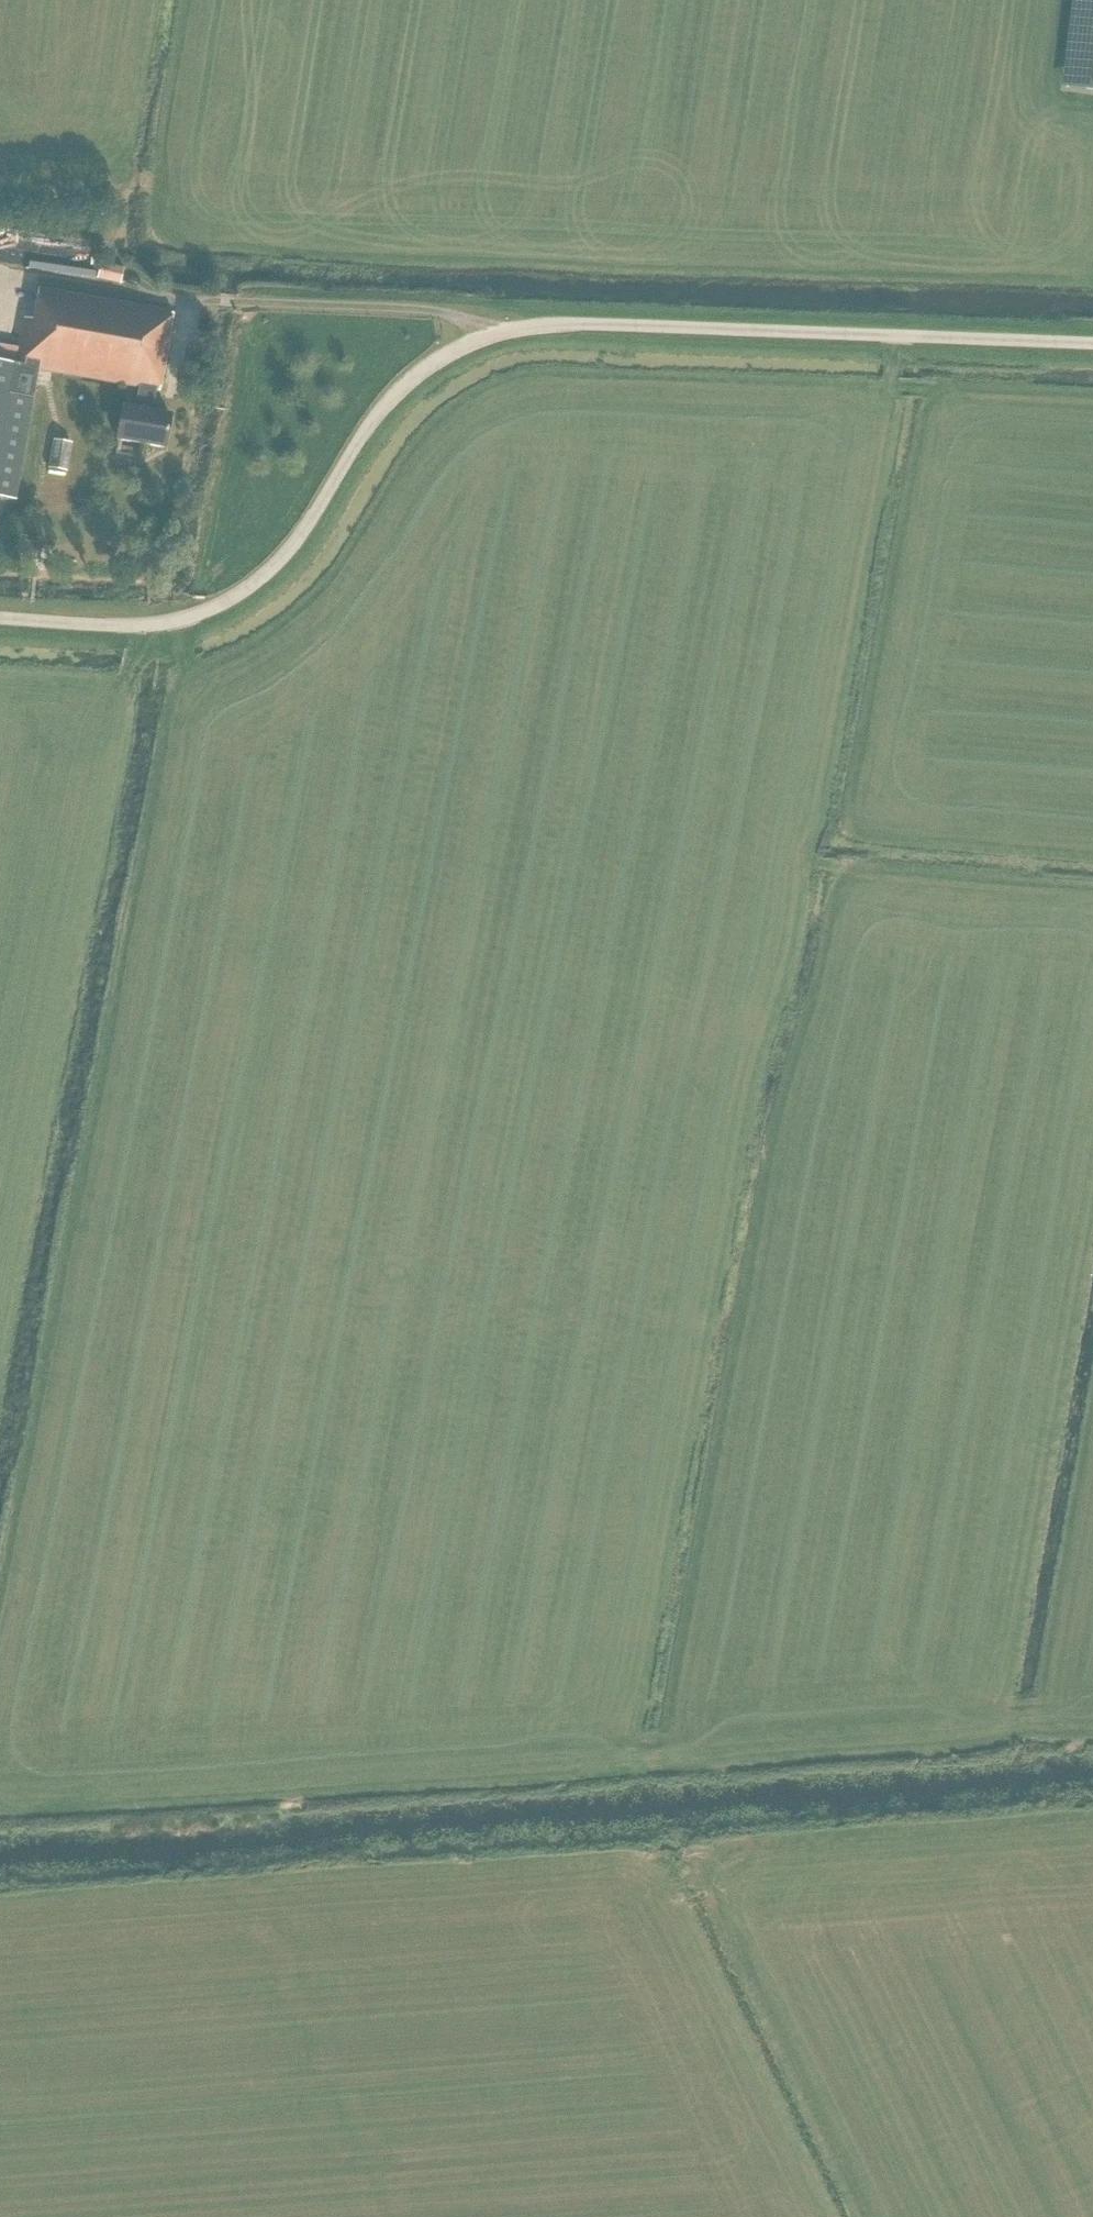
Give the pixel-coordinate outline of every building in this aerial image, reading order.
[(1067,87),(1092,90),(1092,0),(1077,0),(1067,87)] [(119,283),(122,266),(100,263),(97,279),(119,283)] [(32,312),(26,311),(20,348),(0,345),(0,498),(16,501),(38,371),(139,388),(135,410),(123,408),(118,439),(165,446),(170,416),(152,413),(156,391),(160,392),(173,313),(36,290),(32,312)] [(67,470),(72,442),(52,439),(48,467),(67,470)] [(56,559),(57,537),(6,535),(4,566),(20,567),(20,557),(56,559)]
